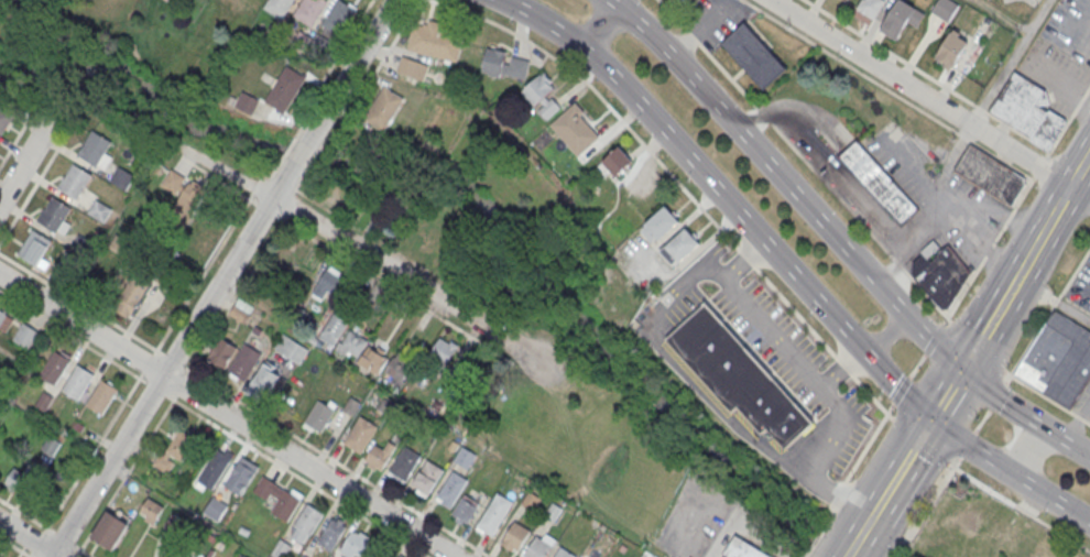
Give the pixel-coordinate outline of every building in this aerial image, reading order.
[(284,19),(295,0),(269,0),(265,8),(284,19)] [(327,0),(302,0),(294,19),(315,28),(327,0)] [(343,35),(357,8),(342,0),(336,0),(323,25),(343,35)] [(857,11),(878,20),(887,0),(862,0),(857,11)] [(880,32),(897,42),(917,9),(901,0),(899,0),(880,32)] [(948,22),(959,5),(952,0),(938,0),(931,11),(948,22)] [(762,89),(785,68),(744,21),(720,41),(762,89)] [(407,50),(458,60),(464,33),(413,22),(407,50)] [(953,33),(937,59),(955,69),(970,43),(953,33)] [(525,80),(530,57),(487,48),(482,71),(525,80)] [(423,80),(429,64),(403,55),(397,71),(423,80)] [(266,100),(287,66),(307,79),(287,112),(266,100)] [(561,107),(549,95),(557,87),(542,72),(522,93),(548,120),(561,107)] [(1014,72),(990,110),(1048,148),(1066,119),(1049,108),(1047,111),(1037,105),(1048,101),(1046,91),(1014,72)] [(364,120),(385,87),(405,99),(385,132),(364,120)] [(235,106),(253,115),(260,100),(243,91),(235,106)] [(552,125),(577,103),(586,113),(581,118),(600,139),(579,157),(552,125)] [(3,136),(17,116),(0,105),(0,134),(3,136)] [(102,168),(117,143),(93,129),(79,154),(102,168)] [(841,155),(901,221),(917,207),(858,141),(841,155)] [(1012,205),(1025,184),(1023,178),(970,144),(955,170),(1012,205)] [(602,162),(616,177),(633,160),(618,146),(602,162)] [(73,163),(58,188),(78,200),(94,176),(73,163)] [(175,207),(191,216),(206,189),(190,180),(175,207)] [(52,197),(37,221),(57,234),(73,209),(52,197)] [(88,213),(104,222),(112,208),(96,199),(88,213)] [(678,221),(665,206),(645,225),(646,226),(642,230),(654,243),(678,221)] [(686,228),(661,250),(673,263),(677,260),(679,262),(700,243),(686,228)] [(33,230),(19,255),(39,267),(54,243),(33,230)] [(949,307),(970,272),(948,244),(942,250),(934,239),(919,250),(922,253),(912,261),(912,273),(942,308),(949,307)] [(346,275),(330,265),(312,293),(327,303),(346,275)] [(130,318),(150,282),(133,273),(114,308),(130,318)] [(668,338),(733,411),(739,406),(763,432),(767,427),(786,448),(816,422),(708,303),(668,338)] [(1054,308),(1089,331),(1089,373),(1069,407),(1015,373),(1054,308)] [(7,334),(14,319),(0,311),(0,329),(7,334)] [(351,321),(338,311),(317,336),(331,347),(351,321)] [(23,324),(13,340),(29,350),(39,332),(23,324)] [(338,351),(358,360),(368,339),(347,330),(338,351)] [(299,363),(308,348),(284,333),(274,348),(299,363)] [(459,344),(441,334),(430,357),(448,366),(459,344)] [(207,360),(225,370),(238,347),(221,337),(207,360)] [(260,356),(244,381),(228,371),(243,345),(260,356)] [(389,356),(368,346),(358,366),(380,376),(389,356)] [(55,386),(71,357),(55,348),(39,377),(55,386)] [(385,381),(406,386),(412,362),(392,356),(385,381)] [(249,392),(266,401),(282,370),(264,361),(249,392)] [(94,374),(78,364),(62,389),(78,399),(94,374)] [(85,404),(100,415),(119,388),(103,378),(85,404)] [(336,407),(320,433),(304,423),(319,396),(336,407)] [(377,427),(361,454),(344,444),(360,417),(377,427)] [(176,460),(181,463),(196,438),(179,427),(156,464),(168,472),(176,460)] [(53,453),(59,442),(50,436),(43,447),(53,453)] [(385,449),(375,444),(364,462),(382,472),(397,445),(390,441),(385,449)] [(422,455),(405,481),(389,471),(405,445),(422,455)] [(468,468),(477,453),(463,446),(454,461),(468,468)] [(217,448),(232,457),(212,489),(197,480),(217,448)] [(242,456),(259,466),(243,492),(226,482),(242,456)] [(444,469),(428,494),(412,484),(427,459),(444,469)] [(5,484),(24,494),(33,478),(13,468),(5,484)] [(468,479),(450,507),(435,499),(453,470),(468,479)] [(262,474),(291,492),(293,488),(304,494),(287,521),(271,511),(279,499),(270,493),(266,499),(252,491),(262,474)] [(513,501),(492,534),(477,525),(498,491),(513,501)] [(465,526),(481,503),(465,493),(450,516),(465,526)] [(204,512),(218,520),(228,504),(214,496),(204,512)] [(307,502),(324,513),(309,535),(307,534),(302,543),(291,536),(296,526),(294,525),(307,502)] [(90,536),(114,550),(130,523),(107,509),(90,536)] [(335,546),(347,525),(333,516),(321,538),(335,546)] [(515,521),(531,531),(516,553),(501,543),(515,521)] [(355,529),(340,551),(349,556),(361,556),(372,540),(355,529)] [(556,539),(545,556),(524,556),(536,535),(542,538),(546,533),(556,539)] [(734,534),(773,556),(727,556),(722,554),(734,534)] [(560,546),(577,556),(554,556),(560,546)]
